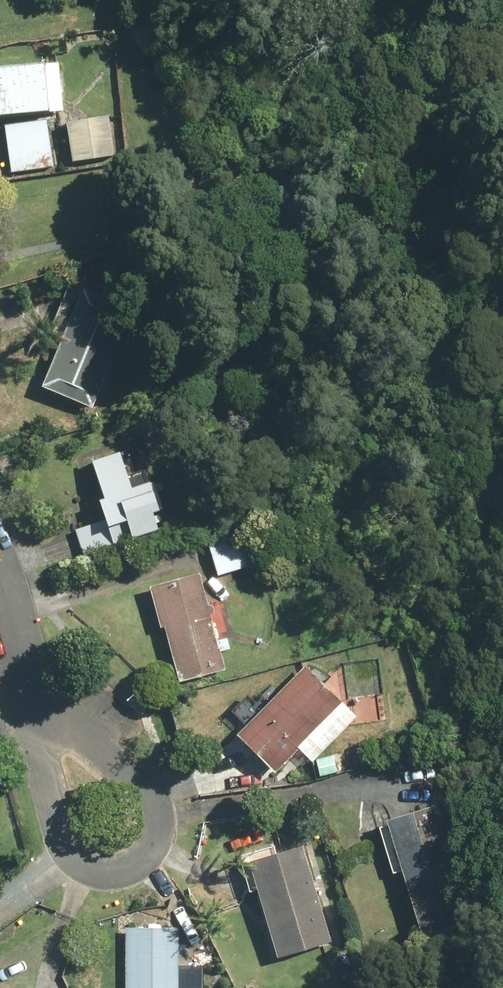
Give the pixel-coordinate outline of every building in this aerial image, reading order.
[(64,112),(58,62),(0,69),(0,120),(64,112)] [(67,117),(74,165),(117,158),(110,111),(67,117)] [(54,168),(47,120),(5,127),(12,174),(54,168)] [(92,410),(137,300),(73,273),(55,318),(71,324),(43,390),(92,410)] [(129,446),(94,459),(104,486),(96,489),(111,528),(155,512),(129,446)] [(211,550),(218,575),(260,564),(254,539),(211,550)] [(225,670),(200,572),(151,584),(163,629),(167,628),(180,682),(225,670)] [(349,715),(305,668),(238,732),(274,771),(298,748),(306,756),(349,715)] [(404,872),(423,933),(472,917),(438,806),(377,824),(392,875),(404,872)] [(276,844),(248,853),(278,957),(332,941),(303,843),(278,851),(276,844)] [(126,926),(126,987),(202,987),(202,973),(178,973),(179,927),(126,926)]
